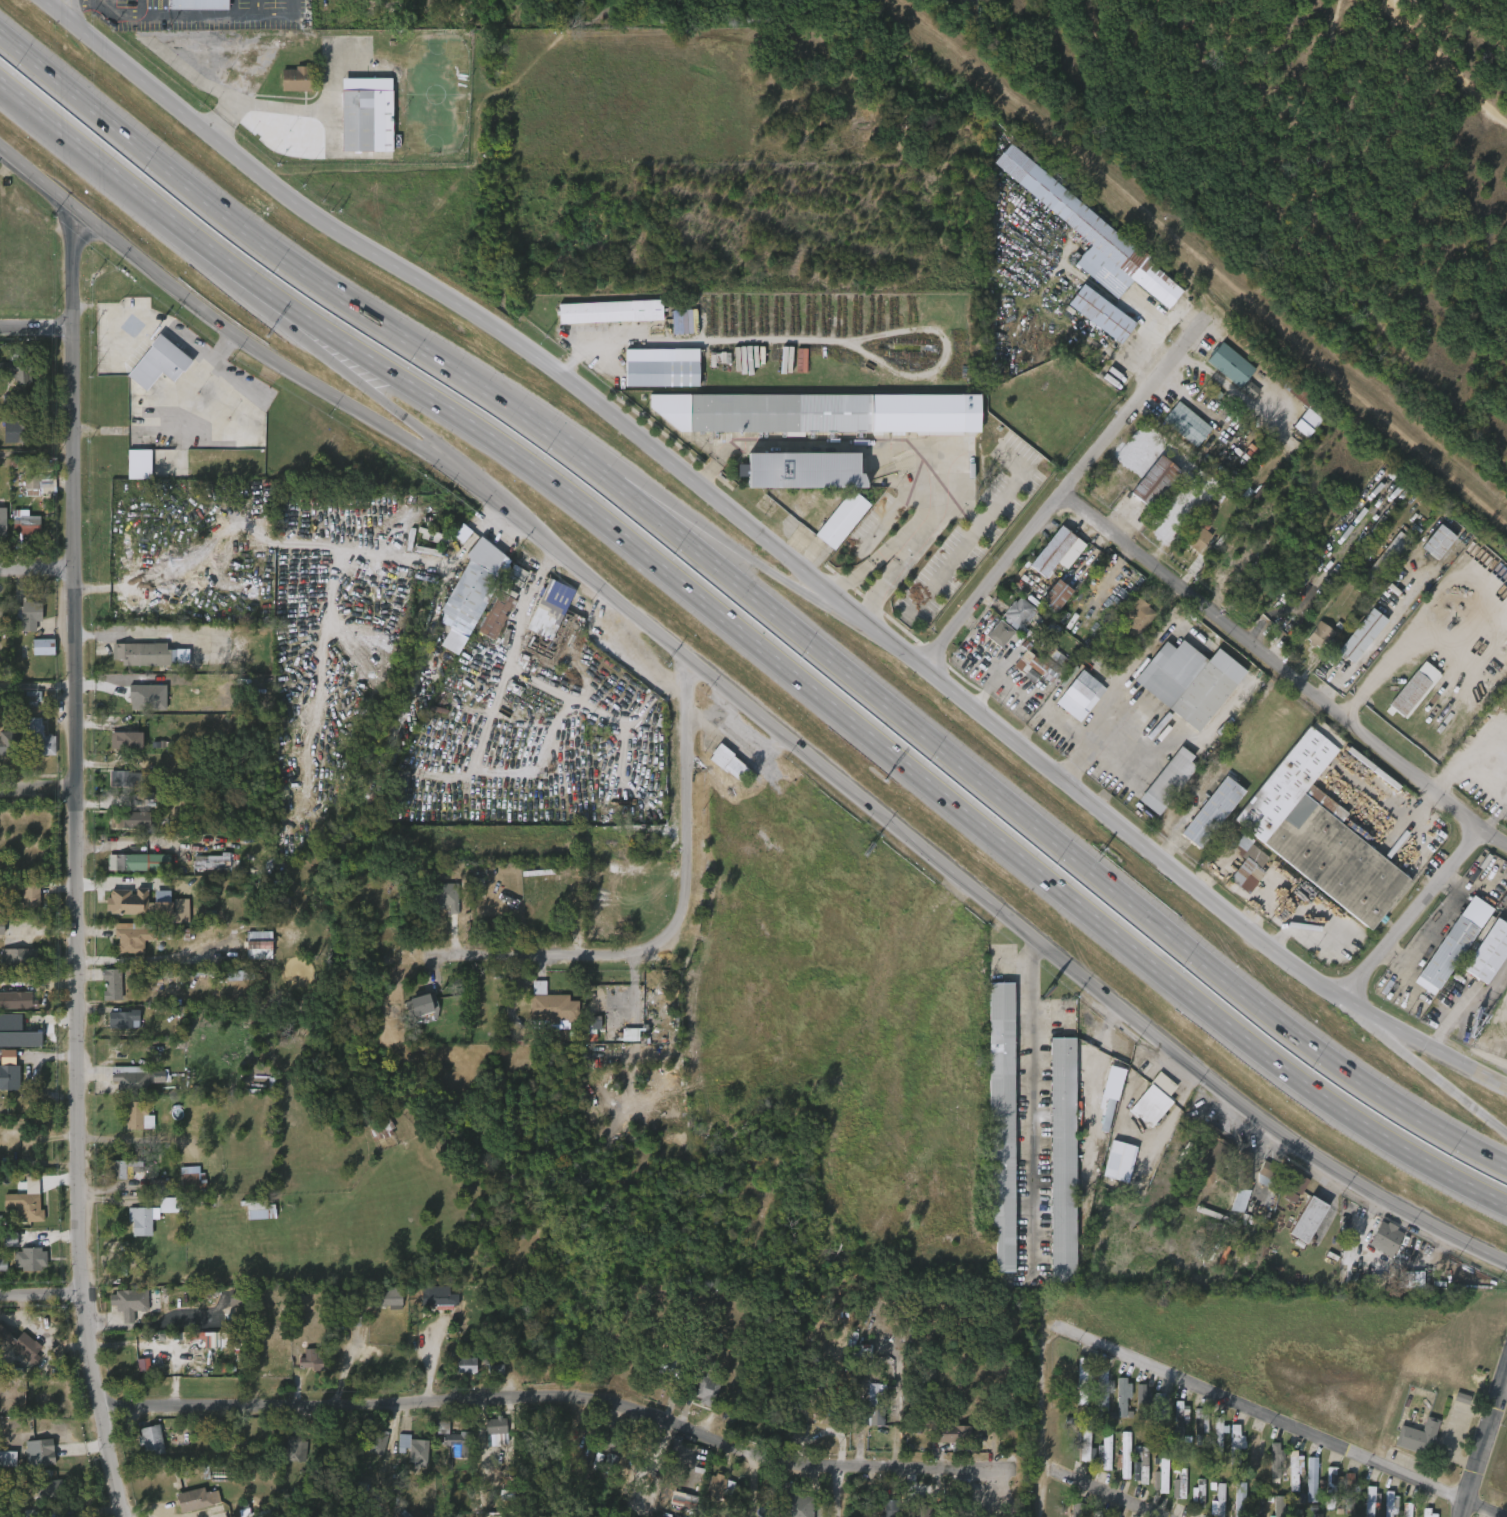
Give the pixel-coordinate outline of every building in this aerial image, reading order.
[(168,9),(168,0),(231,0),(231,9),(168,9)] [(308,66),(308,69),(312,69),(312,90),(282,91),(281,69),(295,69),(295,66),(308,66)] [(275,102),(303,102),(303,80),(274,81),(275,102)] [(372,151),(341,151),(341,90),(372,90),(372,151)] [(1007,143),(1092,217),(1094,215),(1132,247),(1134,244),(1147,255),(1144,258),(1180,289),(1165,308),(1130,278),(1114,297),(1072,262),(1088,243),(1054,215),(1053,216),(990,163),(1007,143)] [(1120,338),(1117,343),(1064,303),(1079,282),(1132,322),(1120,338)] [(1113,355),(1128,334),(1074,295),(1059,316),(1113,355)] [(663,320),(560,324),(559,305),(662,300),(663,320)] [(552,334),(655,331),(654,311),(551,314),(552,334)] [(665,321),(665,346),(685,345),(684,320),(665,321)] [(172,383),(140,358),(158,336),(189,361),(172,383)] [(1254,368),(1238,387),(1205,360),(1221,341),(1254,368)] [(684,386),(622,386),(621,349),(695,348),(695,385),(684,386)] [(5,371),(0,372),(0,362),(10,361),(10,353),(22,352),(22,361),(32,360),(33,382),(19,383),(18,380),(6,381),(5,371)] [(1247,381),(1215,352),(1198,371),(1230,400),(1247,381)] [(1331,412),(1314,431),(1300,419),(1309,409),(1277,381),(1284,371),(1331,412)] [(8,385),(8,393),(18,393),(18,376),(0,375),(0,385),(8,385)] [(1244,410),(1252,401),(1240,391),(1232,400),(1244,410)] [(686,395),(978,393),(979,432),(687,434),(686,395)] [(1209,426),(1194,446),(1161,419),(1176,400),(1209,426)] [(1155,430),(1187,459),(1203,440),(1171,412),(1155,430)] [(1315,429),(1300,418),(1284,437),(1299,449),(1315,429)] [(34,422),(33,434),(30,434),(29,441),(17,441),(17,437),(13,437),(13,432),(17,432),(17,427),(15,427),(16,424),(17,424),(18,420),(34,422)] [(1177,469),(1147,507),(1127,490),(1157,453),(1177,469)] [(807,489),(748,489),(748,454),(860,455),(859,489),(807,489)] [(120,490),(143,490),(144,461),(121,460),(120,490)] [(730,475),(730,487),(739,488),(740,475),(730,475)] [(859,520),(835,551),(816,536),(852,490),(871,505),(859,520)] [(31,507),(32,491),(18,491),(18,506),(31,507)] [(27,510),(27,516),(39,516),(39,534),(19,536),(19,532),(12,532),(11,510),(27,510)] [(33,527),(21,526),(21,521),(6,521),(6,546),(32,546),(33,527)] [(1209,537),(1198,552),(1187,543),(1187,542),(1183,539),(1194,523),(1204,531),(1203,532),(1209,537)] [(1452,536),(1434,558),(1418,545),(1437,523),(1452,536)] [(1074,537),(1043,577),(1027,564),(1058,524),(1074,537)] [(1410,540),(1371,589),(1359,579),(1398,530),(1410,540)] [(464,542),(455,534),(446,546),(455,553),(464,542)] [(1414,560),(1431,571),(1447,545),(1429,535),(1414,560)] [(506,557),(494,572),(470,551),(482,537),(506,557)] [(470,624),(468,626),(441,611),(470,560),(497,575),(470,624)] [(1066,595),(1050,614),(1035,601),(1054,578),(1069,591),(1066,595)] [(575,592),(565,613),(573,617),(552,661),(525,648),(532,632),(525,628),(549,580),(575,592)] [(517,602),(497,640),(481,631),(501,592),(517,600),(517,602)] [(1156,616),(1138,638),(1135,635),(1134,637),(1128,633),(1130,632),(1124,627),(1128,621),(1123,617),(1139,596),(1150,605),(1149,607),(1157,614),(1156,616)] [(1021,598),(1038,611),(1036,614),(1040,618),(1036,623),(1031,620),(1025,628),(1036,637),(1032,642),(1002,619),(1015,601),(1017,603),(1021,598)] [(32,602),(41,604),(40,622),(35,622),(35,632),(20,632),(20,623),(14,623),(14,607),(21,607),(21,602),(32,602)] [(1384,619),(1350,662),(1335,650),(1369,607),(1384,619)] [(1006,639),(1000,647),(985,635),(998,619),(1013,631),(1006,639)] [(1329,637),(1324,644),(1322,642),(1318,648),(1314,645),(1312,647),(1307,643),(1308,640),(1305,638),(1317,620),(1333,631),(1329,637)] [(992,658),(1006,643),(992,630),(978,646),(992,658)] [(1326,643),(1312,631),(1298,649),(1312,660),(1326,643)] [(1040,635),(1041,637),(1042,635),(1057,648),(1056,650),(1069,662),(1064,668),(1034,642),(1040,635)] [(55,655),(34,655),(35,639),(55,640),(55,655)] [(1028,651),(1039,660),(1043,655),(1062,670),(1051,684),(1040,675),(1034,683),(1013,667),(1026,651),(1021,646),(1026,640),(1033,646),(1028,651)] [(1179,640),(1206,660),(1215,648),(1242,669),(1197,730),(1132,681),(1162,641),(1172,648),(1179,640)] [(47,650),(26,650),(26,666),(47,665),(47,650)] [(159,653),(159,660),(181,659),(181,676),(161,676),(161,674),(115,674),(115,669),(105,669),(104,654),(159,653)] [(1410,711),(1404,719),(1386,704),(1423,660),(1440,675),(1410,711)] [(1005,678),(1027,693),(1032,686),(1041,692),(1048,682),(1017,661),(1005,678)] [(1092,708),(1080,722),(1057,703),(1083,671),(1106,690),(1092,708)] [(138,690),(138,709),(130,709),(130,705),(118,705),(118,703),(113,703),(114,691),(117,691),(117,689),(138,690)] [(123,721),(159,720),(159,695),(122,696),(123,721)] [(34,702),(19,702),(19,717),(34,717),(34,702)] [(1315,717),(1342,739),(1308,782),(1345,813),(1337,824),(1407,880),(1368,930),(1230,819),(1305,725),(1307,726),(1315,717)] [(41,718),(41,724),(43,724),(42,733),(51,733),(51,735),(55,735),(54,755),(39,754),(39,757),(32,757),(32,754),(28,754),(28,737),(23,737),(24,730),(27,731),(28,718),(41,718)] [(22,729),(23,766),(48,766),(48,745),(35,745),(35,728),(22,729)] [(7,754),(0,754),(0,731),(19,731),(19,755),(7,754)] [(141,748),(114,747),(114,731),(141,732),(141,748)] [(135,742),(103,743),(103,760),(136,759),(135,742)] [(752,770),(742,782),(728,770),(726,772),(709,758),(713,754),(711,752),(720,742),(752,770)] [(1182,780),(1154,815),(1135,800),(1178,746),(1191,756),(1187,762),(1193,767),(1182,780)] [(731,793),(742,780),(712,755),(701,768),(731,793)] [(131,770),(131,772),(138,772),(138,786),(115,786),(115,770),(131,770)] [(1224,814),(1197,849),(1178,833),(1223,775),(1242,791),(1224,814)] [(103,794),(125,795),(126,782),(103,781),(103,794)] [(115,809),(115,812),(141,813),(141,827),(109,827),(109,807),(115,807),(115,809)] [(102,839),(130,840),(131,824),(103,823),(102,839)] [(1267,857),(1257,869),(1252,866),(1247,873),(1257,881),(1248,893),(1228,878),(1242,859),(1230,849),(1243,833),(1253,840),(1250,843),(1267,857)] [(227,841),(227,843),(173,843),(173,842),(164,842),(164,837),(203,836),(203,834),(227,836),(227,841)] [(232,868),(195,868),(195,856),(215,856),(215,852),(232,852),(232,868)] [(134,854),(134,857),(141,857),(140,870),(114,869),(115,854),(134,854)] [(173,855),(173,861),(185,861),(185,863),(189,862),(189,873),(184,873),(184,868),(155,869),(154,862),(161,862),(161,855),(173,855)] [(100,881),(161,882),(162,866),(101,865),(100,881)] [(186,866),(186,880),(223,879),(223,865),(186,866)] [(36,911),(21,912),(21,880),(37,880),(38,911),(36,911)] [(446,915),(429,914),(429,888),(448,888),(448,880),(459,880),(458,909),(446,909),(446,915)] [(146,890),(146,914),(109,913),(109,910),(105,910),(105,897),(109,897),(110,889),(130,889),(130,894),(135,894),(135,887),(146,888),(146,890)] [(1471,895),(1478,900),(1481,896),(1491,902),(1488,907),(1491,909),(1436,989),(1416,975),(1471,895)] [(100,924),(140,925),(141,899),(129,899),(129,902),(101,901),(100,924)] [(182,910),(163,910),(163,901),(147,901),(147,932),(182,932),(182,910)] [(1494,917),(1506,926),(1506,948),(1489,975),(1483,984),(1460,968),(1494,917)] [(136,933),(136,943),(143,943),(143,952),(116,952),(117,943),(118,943),(118,937),(114,937),(114,929),(136,929),(136,933)] [(272,931),(273,958),(249,959),(248,932),(272,931)] [(264,942),(239,942),(239,969),(265,969),(264,942)] [(23,948),(35,948),(36,966),(25,966),(20,970),(13,970),(8,966),(0,966),(0,948),(23,948)] [(19,978),(19,963),(10,963),(10,959),(0,959),(0,978),(19,978)] [(119,969),(120,1000),(103,1001),(102,990),(105,990),(105,980),(102,980),(101,969),(119,969)] [(115,1010),(114,980),(95,980),(97,1011),(115,1010)] [(218,991),(237,991),(237,981),(218,980),(218,991)] [(1011,983),(1011,1273),(993,1273),(993,1228),(986,1228),(986,983),(1011,983)] [(14,1012),(0,1013),(0,992),(32,991),(33,996),(30,997),(31,1008),(13,1008),(14,1012)] [(438,1011),(412,1019),(407,1002),(433,994),(438,1011)] [(569,995),(569,1001),(579,1001),(579,1022),(567,1022),(567,1019),(558,1019),(558,1023),(549,1023),(549,1020),(530,1019),(530,994),(569,995)] [(25,1019),(25,1002),(0,1002),(0,1019),(25,1019)] [(406,1027),(412,1026),(414,1034),(432,1031),(426,1004),(403,1008),(406,1027)] [(561,1005),(523,1005),(523,1031),(550,1031),(550,1030),(570,1031),(571,1011),(561,1011),(561,1005)] [(131,1028),(107,1028),(107,1012),(129,1012),(129,1009),(138,1009),(138,1020),(131,1020),(131,1028)] [(102,1021),(101,1037),(132,1038),(132,1022),(102,1021)] [(34,1056),(34,1043),(14,1043),(14,1024),(0,1025),(0,1057),(34,1056)] [(1074,1282),(1049,1282),(1048,1038),(1074,1038),(1074,1282)] [(1129,1060),(1121,1084),(1115,1082),(1114,1086),(1106,1083),(1115,1055),(1129,1060)] [(17,1090),(0,1089),(0,1065),(18,1065),(17,1090)] [(1174,1102),(1152,1128),(1130,1110),(1153,1083),(1151,1081),(1160,1071),(1178,1086),(1171,1095),(1175,1099),(1173,1101),(1174,1102)] [(145,1073),(145,1092),(116,1092),(117,1081),(111,1081),(111,1072),(145,1073)] [(146,1094),(160,1093),(160,1084),(157,1085),(157,1081),(145,1082),(146,1094)] [(142,1102),(142,1106),(147,1106),(147,1115),(153,1115),(153,1128),(125,1129),(126,1101),(142,1102)] [(374,1142),(370,1130),(381,1126),(377,1115),(386,1111),(393,1129),(391,1130),(393,1134),(374,1142)] [(147,1139),(147,1118),(119,1118),(119,1140),(147,1139)] [(1126,1156),(1104,1150),(1094,1187),(1117,1192),(1126,1156)] [(142,1162),(141,1172),(131,1171),(131,1179),(108,1179),(109,1175),(105,1175),(105,1164),(108,1165),(108,1160),(142,1162)] [(1283,1174),(1274,1190),(1254,1178),(1263,1162),(1283,1174)] [(1234,1222),(1243,1196),(1244,1163),(1231,1163),(1231,1172),(1231,1173),(1230,1198),(1222,1220),(1228,1222),(1234,1222)] [(1302,1190),(1300,1194),(1283,1184),(1291,1169),(1308,1180),(1302,1190)] [(125,1189),(125,1180),(135,1180),(134,1170),(102,1171),(103,1190),(125,1189)] [(206,1190),(181,1191),(180,1174),(205,1172),(206,1190)] [(199,1199),(198,1183),(192,1184),(192,1177),(173,1177),(174,1200),(199,1199)] [(1300,1190),(1288,1184),(1276,1209),(1288,1214),(1300,1190)] [(40,1193),(41,1209),(44,1208),(45,1220),(18,1221),(17,1193),(40,1193)] [(1303,1239),(1302,1242),(1284,1231),(1307,1193),(1324,1204),(1303,1239)] [(268,1219),(249,1219),(248,1204),(276,1203),(277,1217),(268,1217),(268,1219)] [(159,1211),(158,1219),(151,1219),(151,1236),(132,1236),(132,1221),(127,1220),(128,1208),(159,1208),(159,1211)] [(240,1213),(240,1230),(261,1229),(260,1213),(240,1213)] [(1390,1255),(1367,1243),(1380,1218),(1403,1229),(1390,1255)] [(1396,1242),(1372,1230),(1360,1255),(1383,1267),(1396,1242)] [(42,1246),(42,1251),(47,1251),(47,1266),(43,1266),(43,1270),(22,1270),(22,1267),(15,1267),(15,1250),(22,1250),(22,1246),(42,1246)] [(7,1260),(7,1280),(40,1280),(39,1259),(7,1260)] [(451,1285),(451,1293),(459,1294),(459,1304),(454,1304),(454,1309),(449,1309),(449,1304),(445,1304),(445,1308),(440,1308),(440,1305),(423,1304),(423,1285),(451,1285)] [(404,1287),(404,1309),(390,1308),(390,1305),(384,1305),(384,1291),(390,1292),(390,1287),(404,1287)] [(132,1290),(133,1313),(122,1314),(122,1311),(113,1312),(112,1306),(109,1306),(109,1295),(121,1294),(121,1291),(132,1290)] [(396,1315),(394,1298),(374,1300),(376,1317),(396,1315)] [(3,1344),(0,1342),(0,1326),(1,1325),(11,1334),(11,1335),(16,1340),(24,1331),(44,1346),(38,1353),(43,1357),(37,1363),(28,1355),(26,1357),(6,1340),(3,1344)] [(25,1374),(37,1359),(16,1342),(11,1347),(1,1339),(0,1340),(0,1354),(25,1374)] [(320,1349),(319,1357),(323,1357),(322,1363),(327,1363),(327,1371),(311,1371),(311,1367),(298,1367),(298,1358),(304,1358),(304,1349),(320,1349)] [(682,1364),(678,1379),(674,1378),(673,1382),(665,1380),(666,1375),(658,1373),(664,1349),(685,1355),(682,1364)] [(645,1360),(639,1379),(623,1375),(625,1370),(618,1368),(622,1357),(628,1359),(630,1355),(645,1360)] [(458,1372),(458,1357),(480,1357),(480,1372),(458,1372)] [(1087,1362),(1086,1370),(1092,1370),(1092,1380),(1086,1380),(1086,1404),(1076,1404),(1076,1394),(1071,1393),(1072,1386),(1077,1386),(1077,1357),(1087,1357),(1087,1362)] [(297,1361),(297,1368),(292,1367),(291,1377),(305,1378),(305,1381),(319,1382),(320,1362),(297,1361)] [(468,1384),(469,1368),(450,1367),(449,1383),(468,1384)] [(1078,1415),(1080,1368),(1070,1368),(1068,1415),(1078,1415)] [(1106,1416),(1096,1416),(1095,1369),(1105,1369),(1106,1416)] [(712,1374),(710,1379),(721,1383),(713,1408),(700,1404),(701,1399),(694,1396),(701,1376),(705,1377),(707,1373),(712,1374)] [(496,1386),(496,1375),(480,1375),(481,1387),(496,1386)] [(1124,1377),(1124,1389),(1127,1389),(1127,1396),(1124,1395),(1123,1416),(1115,1416),(1116,1376),(1124,1377)] [(1098,1379),(1087,1379),(1088,1427),(1099,1427),(1098,1379)] [(712,1393),(693,1386),(685,1409),(704,1416),(712,1393)] [(1108,1428),(1120,1428),(1121,1390),(1109,1390),(1108,1428)] [(1165,1394),(1164,1429),(1153,1428),(1155,1393),(1165,1394)] [(1128,1416),(1156,1417),(1156,1404),(1138,1403),(1139,1394),(1129,1394),(1128,1416)] [(885,1399),(884,1426),(867,1426),(868,1399),(885,1399)] [(1181,1400),(1181,1406),(1186,1407),(1186,1420),(1181,1420),(1181,1441),(1174,1441),(1174,1400),(1181,1400)] [(841,1401),(841,1424),(820,1424),(820,1421),(813,1421),(813,1410),(821,1410),(821,1401),(841,1401)] [(1201,1408),(1201,1413),(1207,1413),(1207,1432),(1202,1432),(1202,1443),(1194,1443),(1194,1408),(1201,1408)] [(1167,1452),(1175,1452),(1175,1433),(1180,1433),(1180,1420),(1174,1420),(1174,1411),(1167,1411),(1167,1452)] [(507,1434),(487,1435),(485,1420),(497,1419),(496,1416),(506,1415),(507,1434)] [(1437,1419),(1426,1455),(1393,1444),(1399,1424),(1420,1431),(1425,1415),(1437,1419)] [(1227,1424),(1227,1432),(1221,1432),(1221,1454),(1214,1454),(1214,1416),(1222,1416),(1222,1424),(1227,1424)] [(1091,1419),(1089,1447),(1094,1447),(1094,1459),(1088,1458),(1088,1461),(1079,1460),(1079,1448),(1073,1448),(1074,1431),(1080,1432),(1081,1419),(1091,1419)] [(1186,1454),(1196,1455),(1196,1443),(1198,1443),(1199,1419),(1187,1419),(1186,1454)] [(449,1421),(449,1434),(459,1434),(459,1432),(469,1432),(469,1458),(449,1458),(449,1446),(442,1446),(442,1434),(436,1434),(437,1421),(449,1421)] [(161,1428),(166,1452),(155,1454),(154,1450),(146,1451),(145,1444),(140,1445),(139,1435),(142,1435),(141,1427),(160,1423),(161,1428)] [(1238,1424),(1238,1436),(1243,1436),(1243,1441),(1238,1441),(1238,1464),(1229,1464),(1230,1424),(1238,1424)] [(595,1427),(612,1433),(613,1430),(621,1433),(619,1438),(627,1441),(622,1454),(598,1446),(600,1439),(589,1436),(592,1426),(595,1427)] [(967,1426),(967,1440),(975,1441),(975,1452),(948,1452),(948,1443),(933,1443),(934,1426),(967,1426)] [(479,1445),(499,1444),(499,1427),(478,1428),(479,1445)] [(385,1431),(384,1434),(394,1438),(391,1452),(383,1450),(382,1456),(369,1453),(374,1431),(378,1432),(379,1429),(385,1431)] [(1110,1429),(1110,1469),(1101,1469),(1101,1460),(1096,1460),(1096,1450),(1102,1450),(1102,1429),(1110,1429)] [(1206,1430),(1207,1465),(1214,1464),(1213,1440),(1214,1440),(1214,1429),(1206,1430)] [(441,1431),(429,1431),(429,1444),(435,1444),(435,1456),(442,1456),(442,1468),(458,1468),(458,1444),(441,1444),(441,1431)] [(1128,1431),(1128,1478),(1119,1478),(1119,1467),(1114,1467),(1114,1454),(1120,1454),(1120,1431),(1128,1431)] [(428,1441),(425,1468),(418,1467),(418,1469),(413,1469),(414,1463),(408,1463),(409,1448),(398,1447),(399,1434),(410,1435),(410,1440),(428,1441)] [(1258,1434),(1258,1442),(1263,1442),(1262,1453),(1257,1452),(1257,1472),(1250,1472),(1250,1434),(1258,1434)] [(132,1438),(135,1462),(146,1461),(146,1465),(156,1464),(153,1435),(132,1438)] [(1231,1466),(1232,1435),(1223,1435),(1222,1466),(1231,1466)] [(307,1442),(305,1463),(284,1460),(287,1436),(300,1438),(300,1441),(307,1442)] [(51,1456),(52,1467),(56,1467),(57,1475),(38,1477),(34,1440),(54,1438),(55,1453),(50,1453),(51,1456)] [(380,1443),(364,1440),(360,1462),(376,1466),(380,1443)] [(1103,1440),(1095,1440),(1094,1455),(1090,1455),(1090,1480),(1102,1480),(1103,1440)] [(1081,1441),(1071,1441),(1071,1471),(1081,1471),(1081,1441)] [(1121,1442),(1113,1442),(1113,1465),(1107,1465),(1107,1478),(1113,1478),(1113,1489),(1121,1489),(1121,1442)] [(420,1477),(421,1450),(402,1450),(402,1445),(391,1444),(391,1463),(401,1464),(401,1473),(407,1473),(407,1477),(420,1477)] [(1252,1445),(1242,1444),(1241,1479),(1251,1480),(1252,1445)] [(279,1470),(298,1470),(298,1446),(279,1446),(279,1470)] [(1147,1446),(1146,1484),(1138,1484),(1138,1480),(1131,1480),(1132,1461),(1138,1462),(1139,1446),(1147,1446)] [(1295,1450),(1295,1455),(1301,1455),(1302,1475),(1296,1475),(1297,1491),(1288,1491),(1287,1450),(1295,1450)] [(19,1475),(47,1474),(46,1451),(18,1452),(19,1475)] [(1273,1452),(1262,1453),(1262,1472),(1274,1472),(1273,1452)] [(1132,1472),(1125,1472),(1124,1492),(1139,1493),(1140,1457),(1126,1456),(1126,1464),(1132,1465),(1132,1472)] [(1316,1457),(1316,1461),(1320,1461),(1320,1473),(1316,1473),(1315,1501),(1305,1501),(1306,1456),(1316,1457)] [(1166,1458),(1166,1493),(1158,1493),(1158,1489),(1152,1489),(1152,1471),(1158,1471),(1158,1458),(1166,1458)] [(1290,1501),(1290,1484),(1293,1484),(1292,1460),(1281,1461),(1282,1501),(1290,1501)] [(9,1477),(9,1461),(0,1462),(0,1477),(9,1477)] [(607,1477),(610,1466),(599,1463),(595,1474),(607,1477)] [(1309,1483),(1312,1483),(1312,1467),(1299,1467),(1299,1512),(1308,1512),(1309,1483)] [(1335,1467),(1335,1476),(1341,1476),(1341,1484),(1334,1483),(1334,1509),(1325,1509),(1326,1467),(1335,1467)] [(1145,1502),(1159,1502),(1160,1469),(1152,1468),(1151,1481),(1146,1481),(1145,1502)] [(724,1474),(723,1477),(734,1480),(730,1495),(723,1493),(722,1498),(710,1494),(711,1490),(707,1488),(712,1474),(715,1475),(716,1472),(724,1474)] [(1353,1472),(1353,1486),(1359,1486),(1359,1491),(1353,1491),(1352,1514),(1344,1514),(1344,1472),(1353,1472)] [(1318,1496),(1327,1496),(1327,1477),(1319,1477),(1318,1496)] [(1164,1483),(1166,1483),(1165,1508),(1177,1508),(1178,1478),(1164,1478),(1164,1483)] [(58,1496),(33,1500),(31,1485),(56,1481),(58,1496)] [(1223,1483),(1222,1516),(1214,1516),(1214,1514),(1208,1514),(1209,1501),(1215,1501),(1216,1483),(1223,1483)] [(1246,1483),(1245,1516),(1236,1516),(1237,1483),(1246,1483)] [(1345,1483),(1337,1483),(1338,1502),(1346,1502),(1345,1483)] [(723,1489),(703,1484),(699,1504),(718,1509),(723,1489)] [(1373,1505),(1372,1516),(1364,1516),(1366,1486),(1374,1486),(1374,1493),(1378,1494),(1377,1505),(1373,1505)] [(203,1488),(204,1493),(217,1491),(220,1504),(180,1514),(175,1495),(203,1488)] [(1195,1489),(1189,1489),(1189,1497),(1184,1497),(1184,1513),(1195,1513),(1195,1489)] [(1391,1513),(1391,1516),(1384,1516),(1385,1490),(1392,1490),(1392,1495),(1397,1495),(1396,1513),(1391,1513)] [(29,1507),(54,1508),(54,1492),(30,1491),(29,1507)] [(814,1495),(814,1516),(783,1516),(783,1496),(793,1496),(793,1494),(801,1494),(801,1491),(807,1491),(807,1495),(814,1495)] [(1238,1492),(1228,1492),(1228,1516),(1238,1516),(1238,1492)] [(1289,1512),(1289,1516),(1273,1516),(1274,1495),(1283,1495),(1283,1506),(1289,1506),(1289,1512)] [(1357,1496),(1357,1516),(1366,1516),(1366,1496),(1357,1496)] [(896,1515),(896,1516),(877,1516),(877,1515),(863,1514),(863,1498),(896,1499),(896,1515)] [(1263,1512),(1263,1516),(1248,1516),(1248,1513),(1254,1513),(1255,1498),(1264,1498),(1263,1512)] [(1080,1509),(1080,1516),(1071,1516),(1072,1502),(1081,1502),(1080,1509)] [(1390,1504),(1377,1503),(1377,1516),(1389,1516),(1390,1504)] [(931,1505),(931,1516),(914,1516),(914,1505),(931,1505)] [(1275,1506),(1266,1506),(1266,1516),(1275,1516),(1275,1506)]
